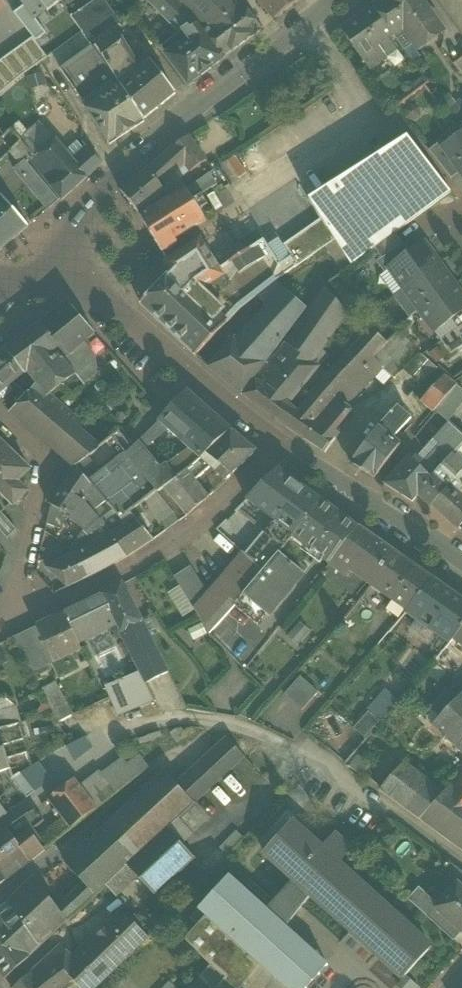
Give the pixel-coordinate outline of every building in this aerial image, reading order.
[(71,18),(92,46),(98,55),(120,39),(113,29),(121,24),(104,0),(95,0),(71,18)] [(190,16),(175,0),(147,0),(146,0),(179,33),(181,32),(187,39),(192,36),(188,31),(196,25),(190,16)] [(190,16),(196,25),(203,33),(241,4),(238,0),(175,0),(190,16)] [(274,20),(300,0),(257,0),(274,20)] [(420,0),(383,0),(383,1),(373,8),(393,35),(404,51),(422,37),(428,39),(441,30),(420,0)] [(241,4),(203,33),(222,59),(261,29),(242,4),(241,4)] [(372,7),(341,29),(361,57),(378,45),(393,35),(373,8),(372,7)] [(187,39),(179,46),(173,38),(161,48),(188,84),(222,59),(203,33),(196,25),(188,31),(192,36),(187,39)] [(0,63),(0,92),(48,55),(34,36),(0,63)] [(136,61),(122,37),(120,39),(98,55),(115,79),(120,85),(150,61),(145,54),(136,61)] [(378,45),(361,57),(369,69),(386,57),(378,45)] [(82,102),(115,79),(98,55),(92,46),(59,69),(82,102)] [(453,64),(461,76),(461,58),(453,64)] [(150,61),(120,85),(144,121),(175,94),(150,61)] [(82,102),(86,107),(120,85),(115,79),(82,102)] [(144,121),(120,85),(86,107),(84,109),(108,145),(144,121)] [(21,142),(10,129),(3,136),(3,137),(0,139),(10,151),(21,142)] [(47,131),(27,149),(32,156),(28,160),(30,162),(55,140),(47,131)] [(443,148),(460,172),(461,174),(461,135),(444,147),(443,148)] [(189,136),(172,147),(185,165),(190,172),(206,161),(189,136)] [(407,137),(319,194),(340,222),(364,257),(395,234),(451,193),(407,137)] [(71,150),(67,154),(55,140),(30,162),(61,201),(101,165),(87,146),(76,156),(71,150)] [(21,142),(10,151),(21,165),(25,161),(26,162),(28,160),(32,156),(27,149),(21,142)] [(460,172),(443,148),(444,147),(440,142),(428,151),(450,179),(460,172)] [(172,147),(167,152),(180,170),(185,165),(172,147)] [(167,152),(148,169),(160,187),(180,170),(167,152)] [(235,157),(226,163),(237,179),(246,173),(235,157)] [(26,162),(25,161),(21,165),(14,170),(47,210),(58,201),(26,162)] [(148,169),(135,182),(134,181),(120,192),(138,216),(139,216),(154,208),(152,204),(167,195),(160,187),(148,169)] [(186,190),(160,204),(154,208),(139,216),(162,254),(177,244),(175,240),(206,221),(186,190)] [(28,227),(0,194),(0,250),(28,227)] [(340,222),(319,194),(309,200),(321,220),(322,220),(327,228),(340,222)] [(277,251),(262,261),(276,281),(335,240),(327,228),(322,220),(321,220),(277,251)] [(364,257),(340,222),(327,228),(335,240),(336,242),(351,265),(362,257),(362,258),(364,257)] [(260,226),(246,236),(259,255),(262,261),(277,251),(260,226)] [(395,234),(374,249),(381,259),(402,244),(395,234)] [(220,235),(200,249),(210,264),(230,251),(227,246),(220,235)] [(230,251),(210,264),(200,249),(196,251),(193,247),(168,264),(172,271),(172,272),(189,287),(193,283),(222,264),(240,252),(234,242),(227,246),(230,251)] [(409,254),(388,269),(389,270),(404,290),(439,264),(424,243),(409,254)] [(402,244),(381,259),(376,262),(384,273),(389,270),(388,269),(409,254),(402,244)] [(230,276),(209,290),(201,299),(227,323),(240,310),(276,282),(276,281),(262,261),(259,255),(230,276)] [(209,290),(230,276),(222,264),(193,283),(189,287),(201,299),(209,290)] [(404,290),(394,297),(409,318),(419,311),(454,285),(439,264),(404,290)] [(189,287),(172,272),(140,305),(195,356),(227,323),(201,299),(189,287)] [(419,311),(434,332),(461,312),(461,296),(454,285),(419,311)] [(325,288),(285,343),(313,363),(347,314),(325,288)] [(306,309),(284,290),(246,331),(273,353),(306,309)] [(66,304),(39,324),(59,349),(58,349),(66,359),(84,343),(94,334),(66,304)] [(434,332),(441,342),(461,327),(461,312),(434,332)] [(39,324),(6,350),(26,374),(28,373),(36,385),(46,398),(49,396),(63,385),(76,375),(64,361),(56,351),(58,349),(59,349),(39,324)] [(441,342),(450,355),(461,346),(461,327),(441,342)] [(371,329),(298,411),(289,405),(276,421),(287,429),(304,440),(315,426),(313,425),(324,409),(334,399),(356,374),(357,375),(372,360),(387,344),(371,329)] [(246,331),(237,340),(234,337),(208,368),(241,394),(273,353),(246,331)] [(418,353),(398,333),(389,341),(389,342),(387,344),(372,360),(383,370),(394,379),(418,353)] [(66,359),(64,361),(76,375),(84,386),(97,375),(94,356),(84,343),(66,359)] [(313,363),(285,343),(243,396),(276,421),(289,405),(318,367),(313,363)] [(0,355),(0,395),(24,374),(25,375),(26,374),(6,350),(0,355)] [(418,353),(403,371),(421,387),(437,369),(419,353),(418,353)] [(372,360),(357,375),(356,374),(334,399),(336,400),(344,406),(349,402),(383,370),(372,360)] [(76,375),(63,385),(72,396),(84,386),(76,375)] [(443,376),(420,401),(434,411),(456,386),(443,376)] [(0,402),(9,414),(29,392),(21,384),(0,402)] [(46,398),(36,385),(29,392),(9,414),(73,468),(74,467),(93,452),(79,440),(81,423),(49,396),(46,398)] [(434,411),(445,420),(461,399),(461,390),(456,386),(434,411)] [(186,392),(158,422),(166,430),(189,449),(201,459),(206,455),(231,431),(186,392)] [(315,426),(304,440),(324,454),(339,435),(335,432),(351,411),(344,406),(336,400),(315,426)] [(397,407),(378,428),(392,439),(410,419),(397,407)] [(158,422),(138,442),(144,449),(166,430),(158,422)] [(448,424),(434,440),(440,445),(452,456),(461,444),(461,437),(448,424)] [(392,439),(378,428),(350,465),(374,479),(400,445),(392,439)] [(231,431),(206,455),(221,467),(231,476),(256,452),(231,431)] [(93,452),(74,467),(81,475),(102,499),(112,511),(120,520),(129,513),(157,492),(126,454),(132,450),(131,449),(119,432),(93,452)] [(440,445),(434,440),(418,458),(424,463),(440,445)] [(0,442),(0,494),(13,507),(27,492),(18,483),(30,471),(0,442)] [(144,449),(138,442),(131,449),(132,450),(126,454),(157,492),(158,492),(163,489),(177,479),(167,465),(160,469),(144,449)] [(417,496),(430,508),(433,505),(432,505),(461,472),(461,444),(452,456),(435,474),(431,479),(417,496)] [(440,445),(424,463),(435,474),(452,456),(440,445)] [(189,449),(167,465),(177,479),(187,472),(193,468),(192,467),(201,459),(189,449)] [(418,458),(413,453),(409,458),(431,479),(435,474),(424,463),(418,458)] [(201,459),(192,467),(193,468),(187,472),(195,481),(216,462),(206,455),(201,459)] [(431,479),(409,458),(385,485),(411,502),(417,496),(431,479)] [(231,476),(221,467),(216,473),(226,481),(231,476)] [(81,475),(74,469),(61,486),(82,503),(84,502),(92,511),(102,499),(81,475)] [(320,502),(277,469),(246,500),(283,528),(279,534),(289,542),(290,542),(294,536),(320,502)] [(177,479),(163,489),(186,517),(208,498),(195,481),(187,472),(177,479)] [(432,505),(433,505),(451,521),(461,508),(461,472),(432,505)] [(82,503),(61,486),(48,504),(51,505),(67,515),(72,518),(70,520),(81,528),(84,531),(88,536),(93,531),(93,532),(102,523),(100,520),(92,511),(84,502),(82,503)] [(357,529),(320,502),(294,536),(329,563),(357,529)] [(67,515),(51,505),(46,525),(59,530),(67,515)] [(112,511),(100,520),(102,523),(111,534),(135,519),(129,513),(120,520),(112,511)] [(1,513),(0,514),(0,531),(7,539),(17,531),(1,513)] [(111,534),(128,557),(153,540),(135,519),(111,534)] [(329,563),(329,564),(347,578),(352,571),(372,587),(372,586),(371,586),(394,553),(358,527),(329,563)] [(84,531),(70,550),(73,556),(79,553),(81,552),(96,544),(101,540),(93,532),(93,531),(88,536),(84,531)] [(264,533),(244,556),(263,573),(279,554),(283,549),(273,541),(264,533)] [(81,552),(79,553),(94,576),(128,557),(111,534),(101,540),(96,544),(81,552)] [(289,542),(279,534),(273,541),(283,549),(289,542)] [(73,556),(46,569),(67,588),(94,576),(79,553),(73,556)] [(206,595),(193,609),(209,635),(237,604),(244,596),(263,573),(244,556),(242,553),(206,595)] [(394,553),(371,586),(372,586),(407,610),(407,611),(433,580),(394,553)] [(263,573),(244,596),(267,616),(303,573),(279,554),(263,573)] [(206,595),(190,569),(174,579),(193,609),(206,595)] [(433,580),(407,611),(407,610),(405,613),(449,644),(452,640),(461,628),(461,600),(433,580)] [(122,585),(102,596),(118,625),(121,632),(121,633),(142,621),(122,585)] [(102,596),(64,614),(79,644),(118,625),(102,596)] [(64,614),(36,627),(53,664),(81,650),(64,614)] [(168,673),(142,621),(121,633),(121,632),(119,633),(140,673),(145,684),(168,673)] [(36,627),(13,639),(31,674),(53,664),(36,627)] [(452,640),(461,648),(461,628),(452,640)] [(140,673),(107,689),(119,717),(154,702),(145,684),(140,673)] [(188,711),(168,673),(145,684),(154,702),(160,713),(188,711)] [(300,677),(284,695),(302,711),(318,693),(300,677)] [(73,715),(55,683),(41,691),(59,723),(73,715)] [(410,690),(377,729),(392,742),(423,702),(410,690)] [(432,726),(461,753),(461,693),(432,726)] [(19,724),(14,707),(0,712),(0,730),(19,724)] [(368,712),(353,729),(366,741),(381,723),(368,712)] [(19,724),(0,730),(0,735),(3,744),(23,738),(19,724)] [(377,729),(345,765),(363,778),(392,742),(377,729)] [(9,768),(10,768),(7,760),(3,744),(0,735),(0,771),(9,768)] [(28,754),(23,738),(3,744),(7,760),(28,754)] [(244,758),(227,739),(208,757),(225,776),(244,758)] [(83,741),(70,744),(56,751),(66,767),(90,751),(83,741)] [(67,769),(66,767),(56,751),(32,766),(12,778),(0,785),(0,819),(67,769)] [(28,754),(7,760),(10,768),(9,768),(12,778),(32,766),(28,754)] [(123,757),(101,774),(115,794),(126,785),(137,776),(131,768),(123,757)] [(208,757),(177,785),(194,805),(225,776),(208,757)] [(138,762),(131,768),(137,776),(144,770),(138,762)] [(442,794),(404,764),(381,790),(420,820),(442,794)] [(0,771),(0,785),(12,778),(9,768),(0,771)] [(98,771),(78,786),(96,809),(115,794),(101,774),(98,771)] [(164,772),(65,864),(83,884),(94,896),(127,866),(167,829),(178,819),(194,805),(177,785),(164,772)] [(460,775),(450,786),(442,794),(420,820),(461,850),(461,772),(460,775)] [(78,786),(73,780),(48,800),(63,819),(39,837),(35,840),(43,850),(96,809),(78,786)] [(34,809),(6,829),(15,842),(29,832),(33,829),(44,821),(34,809)] [(193,835),(178,819),(167,829),(182,845),(193,835)] [(334,835),(321,849),(292,823),(264,854),(294,881),(310,896),(402,979),(430,948),(338,865),(351,850),(334,835)] [(0,833),(0,884),(12,875),(4,866),(22,853),(15,842),(6,829),(0,833)] [(15,842),(22,853),(4,866),(12,875),(43,850),(35,840),(39,837),(33,829),(29,832),(15,842)] [(167,829),(127,866),(135,875),(154,895),(194,858),(182,845),(167,829)] [(236,832),(220,849),(228,856),(244,839),(236,832)] [(459,886),(461,883),(461,875),(450,865),(444,872),(457,885),(459,886)] [(94,896),(69,920),(77,929),(135,875),(127,866),(94,896)] [(218,987),(240,987),(258,965),(284,987),(307,987),(328,965),(286,928),(310,896),(294,881),(267,911),(229,876),(198,910),(205,917),(184,940),(210,966),(212,964),(226,979),(218,987)] [(57,908),(34,877),(7,903),(12,910),(40,948),(67,922),(57,908)] [(83,884),(57,908),(67,922),(69,920),(94,896),(83,884)] [(435,909),(445,918),(461,932),(461,931),(461,889),(459,886),(457,885),(438,906),(435,909)] [(438,906),(419,888),(408,900),(437,927),(445,918),(435,909),(438,906)] [(4,980),(40,948),(12,910),(0,920),(0,974),(4,980)] [(122,912),(73,959),(86,973),(89,970),(90,971),(94,967),(106,980),(148,939),(122,912)] [(461,932),(445,918),(437,927),(453,941),(461,932)] [(14,987),(62,987),(72,980),(80,987),(97,987),(98,987),(86,973),(73,959),(60,946),(14,987)] [(226,979),(212,964),(210,966),(190,987),(218,987),(226,979)] [(106,980),(94,967),(90,971),(89,970),(86,973),(98,987),(106,980)] [(398,984),(402,987),(419,987),(407,975),(398,984)]
